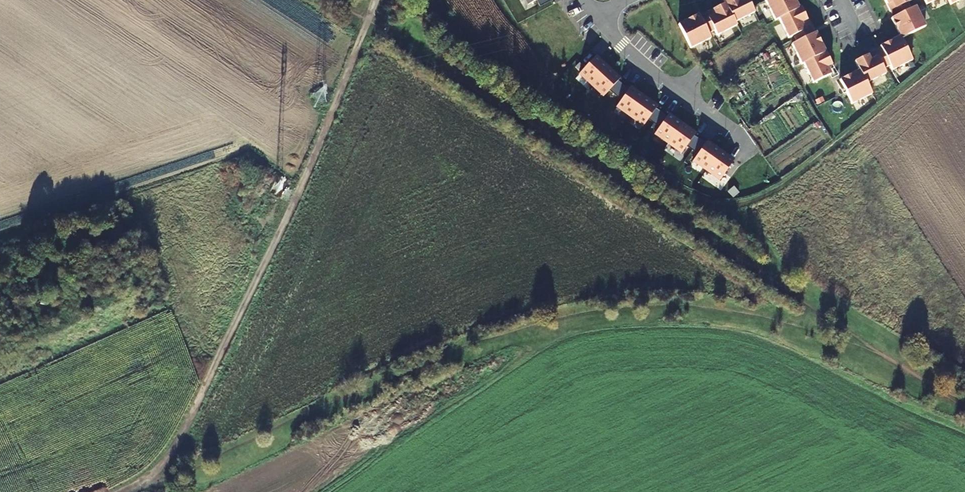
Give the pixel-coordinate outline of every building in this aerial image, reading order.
[(722,2),(732,21),(733,21),(752,11),(747,0),(721,0),(722,2)] [(773,19),(777,18),(776,17),(797,7),(793,0),(763,0),(773,19)] [(888,11),(909,0),(883,0),(888,11)] [(722,2),(703,12),(714,34),(734,24),(733,21),(732,21),(722,2)] [(777,18),(786,37),(809,26),(798,6),(797,7),(776,17),(777,18)] [(923,26),(913,6),(889,18),(899,38),(923,26)] [(696,13),(676,23),(688,47),(708,37),(696,13)] [(823,51),(813,31),(789,43),(799,63),(801,62),(823,51)] [(872,50),(852,60),(857,69),(863,83),(864,82),(883,72),(872,50)] [(823,51),(801,62),(811,81),(827,73),(824,66),(830,64),(823,51)] [(608,67),(596,56),(581,73),(593,84),(608,67)] [(605,95),(620,78),(608,67),(593,84),(605,95)] [(857,69),(837,79),(849,103),(869,93),(864,82),(863,83),(857,69)] [(644,96),(631,87),(618,106),(631,115),(644,96)] [(645,125),(658,106),(644,96),(631,115),(645,125)] [(683,123),(669,114),(656,133),(669,142),(683,123)] [(683,152),(696,133),(683,123),(669,142),(683,152)] [(721,151),(707,141),(694,160),(707,169),(721,151)] [(721,179),(734,160),(721,151),(707,169),(721,179)]
